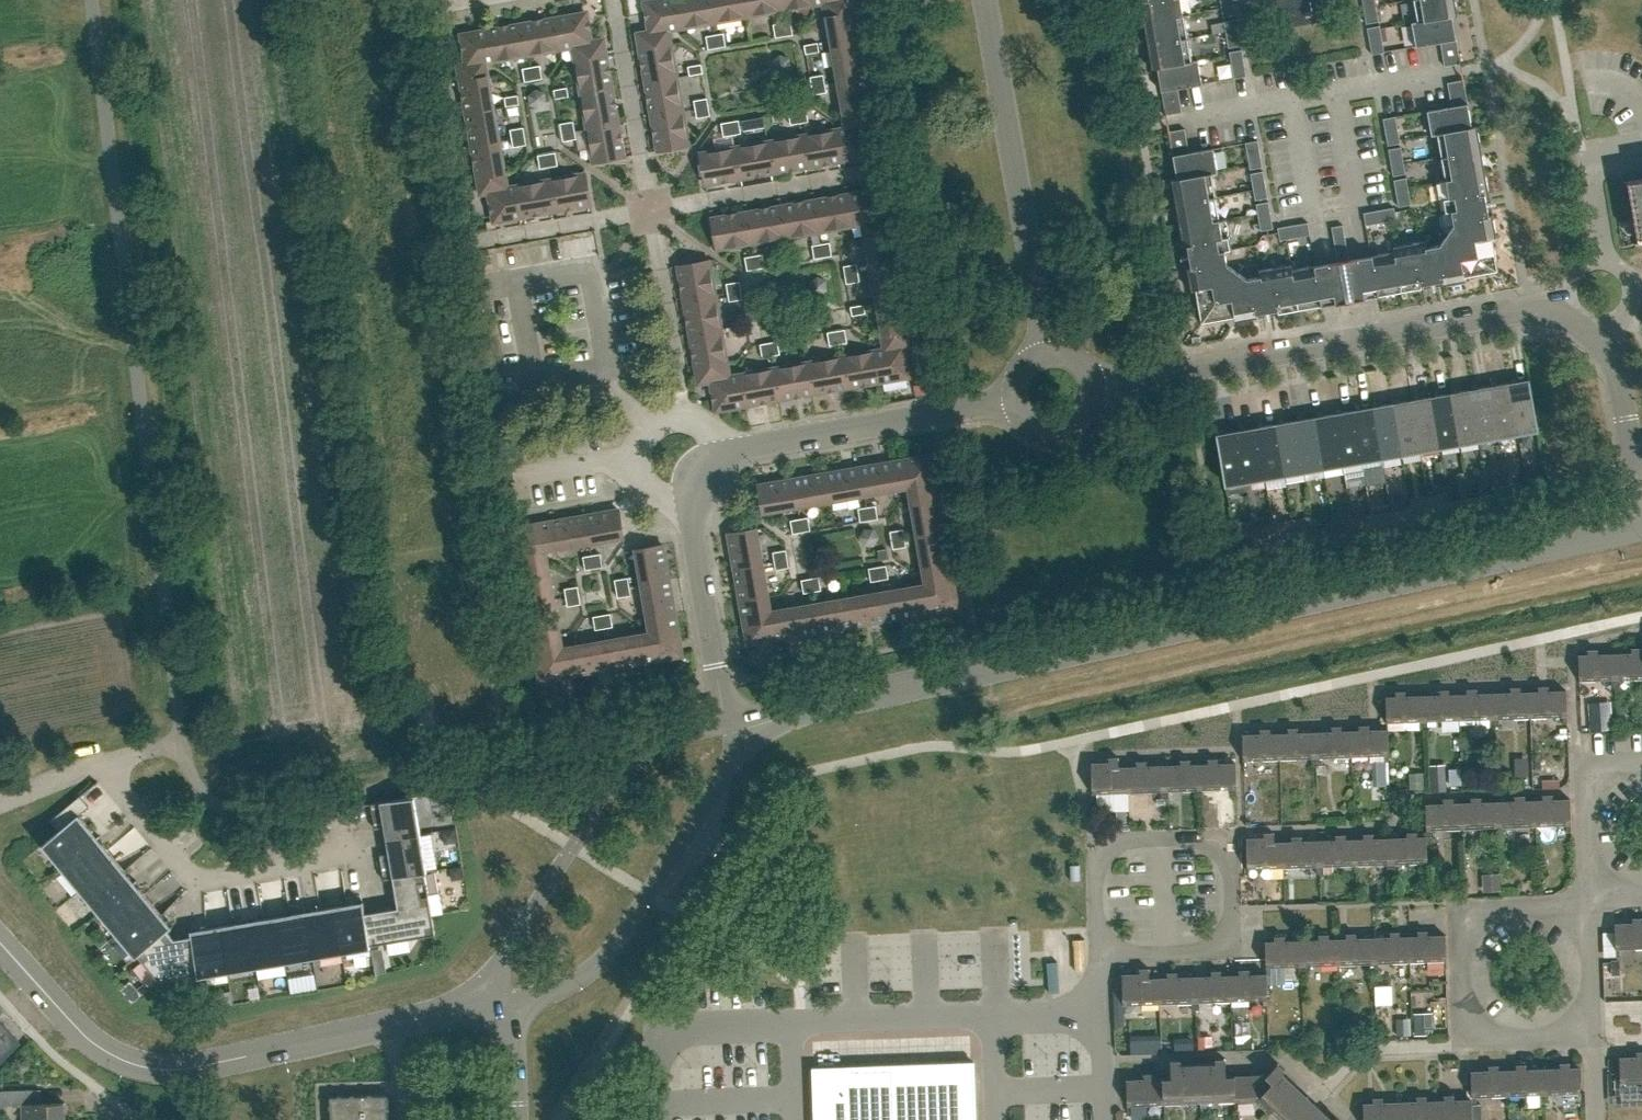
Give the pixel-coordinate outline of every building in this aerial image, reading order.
[(645,2),(650,31),(638,33),(640,49),(671,44),(668,29),(679,27),(674,0),(657,0),(645,2)] [(679,27),(712,21),(709,0),(674,0),(679,27)] [(712,21),(746,15),(743,0),(709,0),(712,21)] [(746,15),(780,10),(778,0),(743,0),(746,15)] [(813,4),(813,0),(778,0),(780,10),(813,4)] [(851,0),(813,0),(813,4),(824,2),(827,17),(853,12),(851,0)] [(1152,69),(1157,68),(1162,91),(1166,117),(1167,117),(1166,115),(1182,112),(1181,109),(1178,88),(1202,84),(1198,59),(1193,60),(1185,15),(1190,14),(1187,0),(1140,0),(1152,69)] [(1364,10),(1376,8),(1375,0),(1362,0),(1364,10)] [(1417,21),(1411,22),(1416,46),(1440,42),(1444,63),(1444,66),(1460,63),(1460,65),(1461,65),(1452,16),(1458,15),(1455,0),(1413,0),(1417,21)] [(1223,17),(1236,15),(1233,1),(1221,4),(1223,17)] [(1366,24),(1379,21),(1376,8),(1364,10),(1366,24)] [(606,55),(603,39),(591,41),(586,12),(557,17),(563,48),(573,46),(576,60),(606,55)] [(859,44),(853,12),(827,17),(832,49),(859,44)] [(529,54),(563,48),(557,17),(524,23),(529,54)] [(1236,19),(1224,21),(1226,34),(1239,32),(1236,19)] [(782,23),(784,36),(792,34),(790,21),(782,23)] [(490,29),(495,60),(529,54),(524,23),(490,29)] [(775,37),(784,36),(782,23),(773,24),(775,37)] [(1195,26),(1196,39),(1213,38),(1213,25),(1195,26)] [(1380,25),(1367,27),(1369,41),(1382,39),(1380,25)] [(461,34),(466,63),(458,65),(461,81),(487,76),(485,61),(495,60),(490,29),(461,34)] [(1228,48),(1241,46),(1239,32),(1226,34),(1228,48)] [(723,33),(714,34),(716,48),(725,47),(723,33)] [(716,48),(714,34),(705,35),(707,49),(716,48)] [(1374,54),(1384,52),(1382,39),(1369,41),(1372,54),(1374,54)] [(804,44),(806,54),(819,52),(818,42),(804,44)] [(677,77),(671,44),(640,49),(646,82),(677,77)] [(864,76),(859,44),(832,49),(838,81),(864,76)] [(1242,49),(1229,52),(1231,65),(1244,63),(1242,49)] [(612,89),(606,55),(576,60),(582,94),(612,89)] [(1244,76),(1246,76),(1244,63),(1231,65),(1234,78),(1244,76)] [(702,73),(701,64),(687,66),(689,75),(702,73)] [(540,65),(531,66),(533,80),(542,79),(540,65)] [(533,80),(531,66),(522,68),(524,82),(533,80)] [(813,86),(826,83),(824,74),(811,77),(813,86)] [(461,81),(467,113),(493,108),(487,76),(461,81)] [(870,108),(864,76),(838,81),(843,113),(870,108)] [(652,116),(683,111),(677,77),(646,82),(652,116)] [(1349,259),(1350,268),(1353,281),(1353,282),(1352,282),(1355,300),(1361,299),(1367,298),(1374,297),(1377,296),(1378,296),(1466,280),(1465,279),(1464,277),(1475,275),(1498,271),(1494,247),(1492,236),(1495,236),(1495,237),(1496,237),(1477,126),(1472,127),(1468,103),(1463,77),(1462,77),(1463,80),(1447,82),(1448,85),(1451,106),(1427,110),(1431,135),(1437,134),(1445,179),(1439,180),(1445,213),(1452,212),(1454,225),(1440,245),(1427,247),(1426,240),(1393,246),(1394,251),(1371,255),(1369,256),(1367,256),(1361,257),(1355,258),(1349,259)] [(826,83),(813,86),(814,94),(827,92),(826,83)] [(568,97),(566,87),(553,89),(555,99),(568,97)] [(618,122),(612,89),(582,94),(588,128),(618,122)] [(518,104),(517,95),(504,97),(506,106),(518,104)] [(694,100),(695,109),(708,107),(707,98),(694,100)] [(708,107),(695,109),(696,117),(710,116),(708,107)] [(467,113),(472,145),(499,140),(493,108),(467,113)] [(806,108),(797,109),(799,123),(808,122),(806,108)] [(865,126),(873,124),(870,108),(843,113),(846,128),(836,130),(841,160),(870,155),(868,145),(865,126)] [(799,123),(797,109),(788,111),(790,125),(799,123)] [(652,116),(658,151),(689,145),(683,111),(652,116)] [(1395,116),(1385,118),(1383,118),(1385,132),(1398,129),(1395,116)] [(730,121),(732,135),(741,133),(739,120),(730,121)] [(560,123),(561,132),(575,130),(573,121),(560,123)] [(723,136),(732,135),(730,121),(721,123),(723,136)] [(594,162),(624,157),(618,122),(588,128),(594,162)] [(510,129),(511,138),(524,136),(523,127),(510,129)] [(1341,283),(1339,270),(1338,261),(1332,262),(1327,263),(1320,264),(1317,265),(1316,265),(1292,269),(1291,264),(1259,270),(1260,276),(1247,278),(1227,264),(1225,251),(1231,250),(1226,218),(1221,219),(1213,173),(1218,173),(1213,148),(1189,152),(1185,131),(1185,128),(1169,131),(1169,129),(1168,129),(1173,155),(1177,178),(1172,179),(1191,290),(1192,290),(1192,289),(1195,289),(1197,300),(1201,323),(1224,319),(1235,317),(1235,319),(1235,320),(1235,321),(1323,305),(1325,305),(1327,305),(1334,304),(1339,303),(1346,301),(1343,284),(1342,284),(1341,283)] [(1388,145),(1400,143),(1398,129),(1385,132),(1388,145)] [(575,130),(561,132),(563,141),(576,139),(575,130)] [(807,166),(841,160),(836,130),(802,135),(807,166)] [(768,141),(773,172),(807,166),(802,135),(768,141)] [(524,136),(511,138),(513,147),(526,145),(524,136)] [(472,145),(478,177),(504,172),(499,140),(472,145)] [(1258,140),(1256,141),(1245,142),(1247,156),(1260,154),(1258,140)] [(735,147),(740,178),(773,172),(768,141),(735,147)] [(700,153),(705,184),(740,178),(735,147),(700,153)] [(1401,147),(1388,149),(1391,162),(1403,160),(1401,147)] [(546,153),(548,167),(557,165),(555,152),(546,153)] [(539,168),(548,167),(546,153),(537,155),(539,168)] [(1247,156),(1250,169),(1262,167),(1260,154),(1247,156)] [(1393,176),(1406,174),(1403,160),(1391,162),(1393,176)] [(1263,171),(1250,173),(1253,186),(1265,184),(1263,171)] [(489,192),(492,211),(494,221),(523,216),(517,185),(507,187),(504,172),(478,177),(481,193),(489,192)] [(586,173),(553,179),(551,179),(556,210),(591,204),(586,173)] [(1406,177),(1394,180),(1396,193),(1409,191),(1406,177)] [(1623,182),(1624,183),(1628,182),(1634,218),(1638,243),(1635,243),(1635,244),(1641,244),(1641,178),(1623,182)] [(551,179),(521,185),(517,185),(523,216),(556,210),(551,179)] [(1255,200),(1268,198),(1265,184),(1253,186),(1255,200)] [(881,218),(876,189),(847,194),(852,225),(863,223),(865,238),(892,233),(889,217),(881,218)] [(1398,206),(1411,204),(1409,191),(1396,193),(1398,206)] [(813,200),(819,231),(852,225),(847,194),(813,200)] [(779,206),(785,237),(819,231),(813,200),(779,206)] [(1268,201),(1256,204),(1258,217),(1271,215),(1268,201)] [(746,212),(751,242),(785,237),(779,206),(746,212)] [(1381,222),(1396,220),(1394,207),(1379,210),(1381,222)] [(1363,212),(1366,225),(1381,222),(1379,210),(1363,212)] [(711,218),(717,249),(751,242),(746,212),(711,218)] [(1261,230),(1273,228),(1271,215),(1258,217),(1261,230)] [(1310,235),(1308,222),(1293,225),(1295,237),(1310,235)] [(1277,227),(1280,240),(1295,237),(1293,225),(1277,227)] [(1332,227),(1334,241),(1345,239),(1343,225),(1332,227)] [(897,265),(892,233),(865,238),(871,270),(897,265)] [(1337,255),(1348,253),(1345,239),(1334,241),(1337,255)] [(830,242),(821,243),(823,257),(832,256),(830,242)] [(823,257),(821,243),(811,245),(814,258),(823,257)] [(753,255),(756,269),(765,267),(762,253),(753,255)] [(1350,268),(1349,259),(1348,253),(1337,255),(1338,261),(1339,270),(1350,268)] [(744,256),(747,270),(756,269),(753,255),(744,256)] [(709,260),(679,265),(685,300),(715,294),(709,260)] [(843,265),(844,274),(858,272),(857,263),(843,265)] [(903,297),(897,265),(871,270),(877,302),(903,297)] [(1339,270),(1341,283),(1342,284),(1343,284),(1352,282),(1353,282),(1350,268),(1339,270)] [(858,272),(844,274),(846,284),(860,282),(858,272)] [(726,283),(727,292),(741,290),(739,281),(726,283)] [(741,290),(727,292),(729,301),(742,299),(741,290)] [(715,294),(685,300),(690,333),(721,328),(715,294)] [(882,334),(908,329),(903,297),(877,302),(882,334)] [(864,304),(850,306),(851,315),(866,313),(864,304)] [(747,323),(733,325),(734,334),(748,332),(747,323)] [(690,333),(696,367),(727,362),(721,328),(690,333)] [(845,328),(836,330),(838,344),(847,342),(845,328)] [(874,350),(880,381),(908,376),(903,347),(911,345),(908,329),(882,334),(885,349),(874,350)] [(838,344),(836,330),(827,332),(829,345),(838,344)] [(777,340),(768,342),(771,356),(780,354),(777,340)] [(771,356),(768,342),(760,343),(762,358),(771,356)] [(841,356),(846,387),(880,381),(874,350),(841,356)] [(807,362),(812,393),(846,387),(841,356),(807,362)] [(740,374),(729,376),(727,362),(696,367),(699,382),(711,380),(716,409),(745,404),(740,374)] [(773,368),(779,398),(812,393),(807,362),(773,368)] [(740,374),(745,404),(779,398),(773,368),(740,374)] [(1537,426),(1529,379),(1509,383),(1517,429),(1537,426)] [(1489,386),(1497,433),(1517,429),(1509,383),(1489,386)] [(1478,436),(1497,433),(1489,386),(1470,390),(1478,436)] [(1459,440),(1478,436),(1470,390),(1450,393),(1459,440)] [(1439,443),(1459,440),(1450,393),(1431,396),(1439,443)] [(1411,400),(1420,447),(1439,443),(1431,396),(1411,400)] [(1392,403),(1400,450),(1420,447),(1411,400),(1392,403)] [(1381,453),(1400,450),(1392,403),(1373,407),(1381,453)] [(1364,470),(1384,466),(1381,453),(1373,407),(1353,410),(1364,470)] [(1341,460),(1344,473),(1364,470),(1353,410),(1334,414),(1342,460),(1341,460)] [(1323,464),(1341,460),(1342,460),(1334,414),(1314,417),(1323,464)] [(1303,467),(1323,464),(1314,417),(1295,420),(1303,467)] [(1284,470),(1303,467),(1295,420),(1275,424),(1284,470)] [(1256,427),(1264,474),(1284,470),(1275,424),(1256,427)] [(1237,431),(1245,477),(1264,474),(1256,427),(1237,431)] [(1216,434),(1224,481),(1245,477),(1237,431),(1216,434)] [(938,497),(931,455),(893,461),(898,488),(909,486),(912,501),(938,497)] [(898,488),(893,461),(860,467),(864,494),(898,488)] [(864,494),(860,467),(826,473),(831,499),(864,494)] [(831,499),(826,473),(792,479),(797,505),(831,499)] [(758,485),(763,511),(797,505),(792,479),(758,485)] [(1539,485),(1541,496),(1549,494),(1547,484),(1539,485)] [(1521,499),(1529,498),(1527,487),(1519,489),(1521,499)] [(1499,492),(1501,503),(1509,501),(1507,491),(1499,492)] [(1480,495),(1482,506),(1490,505),(1488,494),(1480,495)] [(918,535),(944,530),(938,497),(912,501),(918,535)] [(1461,499),(1463,509),(1470,508),(1469,498),(1461,499)] [(1441,502),(1443,513),(1451,511),(1449,501),(1441,502)] [(1430,504),(1422,506),(1424,516),(1432,515),(1430,504)] [(869,520),(878,518),(876,505),(867,507),(869,520)] [(869,520),(867,507),(858,508),(860,521),(869,520)] [(1402,509),(1404,520),(1412,518),(1410,508),(1402,509)] [(589,542),(623,536),(619,509),(584,515),(589,542)] [(1383,513),(1385,523),(1393,522),(1391,511),(1383,513)] [(1371,514),(1363,516),(1365,526),(1373,525),(1371,514)] [(584,515),(551,521),(555,548),(589,542),(584,515)] [(799,518),(801,532),(810,530),(808,516),(799,518)] [(792,533),(801,532),(799,518),(790,519),(792,533)] [(1344,519),(1346,530),(1354,528),(1352,518),(1344,519)] [(551,521),(514,528),(521,570),(547,565),(545,550),(555,548),(551,521)] [(1325,523),(1327,533),(1335,532),(1333,521),(1325,523)] [(1305,526),(1307,537),(1315,535),(1313,525),(1305,526)] [(755,528),(729,533),(735,567),(761,562),(755,528)] [(890,531),(891,540),(905,537),(903,528),(890,531)] [(1286,529),(1288,540),(1296,539),(1294,528),(1286,529)] [(923,569),(950,564),(944,530),(918,535),(923,569)] [(1238,549),(1253,546),(1250,531),(1235,534),(1238,549)] [(1268,544),(1276,542),(1274,531),(1266,533),(1268,544)] [(905,537),(891,540),(893,548),(906,547),(905,537)] [(663,544),(636,549),(642,583),(669,579),(663,544)] [(772,551),(774,560),(787,558),(785,549),(772,551)] [(600,553),(591,554),(593,568),(602,567),(600,553)] [(593,568),(591,554),(582,556),(585,569),(593,568)] [(787,558),(774,560),(775,569),(789,567),(787,558)] [(767,596),(761,562),(735,567),(741,601),(767,596)] [(886,564),(877,566),(880,580),(888,578),(886,564)] [(915,586),(920,613),(957,606),(950,564),(923,569),(926,584),(915,586)] [(521,570),(527,603),(553,599),(547,565),(521,570)] [(880,580),(877,566),(868,567),(871,581),(880,580)] [(810,578),(812,591),(821,590),(819,576),(810,578)] [(617,588),(630,586),(629,577),(616,579),(617,588)] [(803,593),(812,591),(810,578),(801,579),(803,593)] [(669,579),(642,583),(648,617),(674,612),(669,579)] [(567,597),(580,595),(579,586),(566,588),(567,597)] [(630,586),(617,588),(618,597),(632,595),(630,586)] [(882,592),(886,619),(920,613),(915,586),(882,592)] [(848,598),(853,624),(886,619),(882,592),(848,598)] [(580,595),(567,597),(568,606),(581,604),(580,595)] [(770,612),(767,596),(741,601),(748,643),(785,636),(781,610),(770,612)] [(814,604),(819,630),(853,624),(848,598),(814,604)] [(527,603),(533,637),(559,633),(553,599),(527,603)] [(781,610),(785,636),(819,630),(814,604),(781,610)] [(645,661),(682,654),(674,612),(648,617),(651,633),(640,635),(645,661)] [(602,615),(604,628),(612,626),(611,613),(602,615)] [(595,629),(604,628),(602,615),(593,616),(595,629)] [(533,637),(540,679),(577,673),(573,646),(562,648),(559,633),(533,637)] [(611,667),(645,661),(640,635),(606,640),(611,667)] [(577,673),(611,667),(606,640),(573,646),(577,673)] [(1641,652),(1641,648),(1632,648),(1632,653),(1597,654),(1597,649),(1588,650),(1588,654),(1578,654),(1579,682),(1598,682),(1598,679),(1612,678),(1612,686),(1620,686),(1620,678),(1633,677),(1633,681),(1641,680),(1641,652)] [(1563,723),(1567,723),(1566,690),(1548,691),(1548,686),(1538,686),(1538,691),(1529,691),(1530,719),(1549,719),(1549,715),(1563,715),(1563,723)] [(1495,726),(1499,726),(1499,717),(1512,717),(1512,720),(1530,719),(1529,691),(1520,692),(1520,687),(1511,687),(1511,692),(1494,693),(1495,726)] [(1491,718),(1491,726),(1495,726),(1494,693),(1476,693),(1476,689),(1467,689),(1467,693),(1458,694),(1459,722),(1477,721),(1477,718),(1491,718)] [(1441,719),(1441,723),(1459,722),(1458,694),(1449,694),(1449,690),(1439,690),(1439,694),(1422,695),(1424,728),(1427,728),(1427,720),(1441,719)] [(1406,721),(1419,720),(1419,728),(1424,728),(1422,695),(1405,696),(1405,691),(1395,691),(1395,696),(1386,696),(1387,725),(1406,724),(1406,721)] [(1609,717),(1588,718),(1589,731),(1610,730),(1609,717)] [(1359,725),(1359,730),(1350,730),(1351,758),(1370,758),(1370,754),(1384,754),(1384,762),(1388,762),(1387,729),(1369,730),(1369,725),(1359,725)] [(1341,726),(1332,726),(1332,731),(1315,732),(1316,765),(1320,765),(1320,756),(1333,756),(1333,759),(1351,758),(1350,730),(1342,731),(1341,726)] [(1288,728),(1288,732),(1279,733),(1280,761),(1298,760),(1298,757),(1312,757),(1312,765),(1316,765),(1315,732),(1297,732),(1297,728),(1288,728)] [(1244,767),(1248,767),(1248,759),(1262,758),(1262,762),(1280,761),(1279,733),(1270,733),(1270,729),(1260,729),(1261,733),(1243,734),(1244,767)] [(1109,758),(1109,762),(1091,762),(1093,800),(1097,800),(1097,792),(1106,792),(1106,795),(1129,794),(1128,766),(1119,767),(1119,757),(1109,758)] [(1208,759),(1208,763),(1199,764),(1200,792),(1219,791),(1219,788),(1233,787),(1233,796),(1237,795),(1235,762),(1217,763),(1217,758),(1208,759)] [(1199,764),(1190,764),(1190,759),(1180,760),(1181,764),(1164,765),(1165,798),(1169,798),(1168,790),(1182,789),(1182,792),(1200,792),(1199,764)] [(1136,761),(1136,766),(1128,766),(1129,794),(1147,794),(1147,790),(1161,790),(1161,798),(1165,798),(1164,765),(1146,765),(1146,761),(1136,761)] [(1384,762),(1371,763),(1372,785),(1385,785),(1384,762)] [(1401,783),(1415,783),(1416,765),(1402,765),(1401,783)] [(89,806),(80,795),(51,820),(59,830),(45,842),(64,865),(100,835),(99,835),(97,837),(79,814),(89,806)] [(1534,828),(1557,827),(1557,824),(1567,823),(1567,832),(1571,832),(1570,799),(1552,799),(1552,795),(1542,795),(1542,800),(1533,800),(1534,828)] [(418,834),(412,797),(412,796),(370,803),(373,816),(370,816),(370,817),(373,817),(375,828),(384,827),(386,839),(418,834)] [(1499,834),(1503,834),(1502,826),(1516,825),(1516,829),(1534,828),(1533,800),(1524,800),(1524,796),(1515,796),(1515,801),(1498,801),(1499,834)] [(1463,830),(1481,830),(1481,826),(1494,826),(1495,834),(1499,834),(1498,801),(1480,802),(1480,797),(1471,797),(1471,802),(1462,802),(1463,830)] [(1425,803),(1427,836),(1427,837),(1431,837),(1431,828),(1445,828),(1445,831),(1463,830),(1462,802),(1453,803),(1453,798),(1443,798),(1444,803),(1425,803)] [(1246,838),(1248,876),(1252,876),(1252,867),(1266,867),(1266,870),(1284,869),(1283,841),(1274,842),(1274,832),(1264,833),(1265,837),(1246,838)] [(1427,836),(1417,836),(1417,832),(1407,832),(1408,837),(1390,837),(1391,871),(1395,871),(1395,862),(1408,862),(1408,865),(1428,864),(1427,837),(1427,836)] [(1363,834),(1364,838),(1354,839),(1355,867),(1382,866),(1381,863),(1387,862),(1387,871),(1391,871),(1390,837),(1373,838),(1373,833),(1363,834)] [(381,866),(383,879),(393,878),(393,877),(424,871),(418,834),(386,839),(389,852),(379,854),(381,865),(378,866),(378,867),(381,866)] [(1354,839),(1346,839),(1345,834),(1336,835),(1336,839),(1319,840),(1320,873),(1324,873),(1324,865),(1337,864),(1337,868),(1355,867),(1354,839)] [(98,838),(100,836),(100,835),(64,865),(82,887),(116,859),(98,838)] [(1292,837),(1292,841),(1283,841),(1284,869),(1302,869),(1302,865),(1316,865),(1316,873),(1320,873),(1319,840),(1302,841),(1301,836),(1292,837)] [(137,880),(136,879),(134,881),(116,859),(82,887),(101,910),(137,880)] [(432,915),(432,914),(424,871),(393,877),(393,878),(398,907),(399,907),(401,920),(432,915)] [(135,882),(137,880),(101,910),(119,932),(153,904),(135,882)] [(363,901),(362,901),(334,906),(341,949),(370,945),(364,913),(365,913),(363,901)] [(172,927),(171,926),(153,904),(119,932),(138,954),(167,930),(168,930),(172,927)] [(306,911),(305,908),(313,954),(341,949),(334,906),(306,911)] [(370,945),(435,934),(435,933),(432,915),(401,920),(399,907),(398,907),(365,913),(364,913),(370,945)] [(305,908),(304,908),(305,911),(277,916),(284,959),(313,954),(305,908)] [(248,918),(256,964),(284,959),(277,916),(249,920),(248,918)] [(248,918),(247,918),(248,921),(220,925),(227,969),(256,964),(248,918)] [(1641,918),(1632,918),(1633,922),(1614,923),(1616,956),(1620,956),(1620,948),(1634,947),(1634,950),(1641,950),(1641,921),(1641,918)] [(1607,924),(1596,924),(1596,948),(1607,948),(1607,924)] [(220,925),(190,930),(191,936),(192,935),(199,974),(227,969),(220,925)] [(138,954),(159,980),(199,974),(192,935),(191,936),(175,938),(168,930),(167,930),(138,954)] [(1418,931),(1418,935),(1409,936),(1410,964),(1428,963),(1428,960),(1442,959),(1442,968),(1446,968),(1445,934),(1427,935),(1427,931),(1418,931)] [(1390,932),(1390,936),(1373,937),(1374,970),(1378,970),(1378,962),(1391,961),(1391,965),(1410,964),(1409,936),(1400,936),(1400,932),(1390,932)] [(1346,934),(1346,938),(1337,938),(1338,967),(1357,966),(1357,963),(1370,962),(1370,970),(1374,970),(1373,937),(1356,938),(1356,933),(1346,934)] [(1319,935),(1319,939),(1302,940),(1303,973),(1307,973),(1307,965),(1312,964),(1312,968),(1338,967),(1337,938),(1328,939),(1328,934),(1319,935)] [(1284,936),(1275,936),(1275,941),(1265,941),(1266,969),(1285,969),(1285,965),(1299,965),(1299,973),(1303,973),(1302,940),(1284,940),(1284,936)] [(1141,1003),(1141,1006),(1160,1005),(1159,977),(1150,978),(1149,968),(1140,969),(1140,973),(1122,974),(1123,1012),(1127,1012),(1127,1003),(1141,1003)] [(1239,970),(1239,974),(1230,975),(1231,1003),(1249,1002),(1249,999),(1263,999),(1263,1007),(1268,1007),(1266,974),(1248,974),(1248,969),(1239,970)] [(1212,1000),(1212,1004),(1231,1003),(1230,975),(1221,975),(1221,971),(1211,971),(1212,975),(1194,976),(1195,1009),(1199,1009),(1199,1001),(1212,1000)] [(1191,1001),(1191,1009),(1195,1009),(1194,976),(1177,977),(1177,972),(1167,972),(1168,977),(1159,977),(1160,1005),(1178,1005),(1178,1002),(1191,1001)] [(131,1002),(140,995),(130,982),(121,990),(131,1002)] [(1,1022),(0,1023),(0,1037),(13,1050),(21,1043),(1,1022)] [(1242,1028),(1241,1041),(1258,1042),(1259,1029),(1242,1028)] [(1637,1051),(1637,1056),(1619,1057),(1620,1090),(1625,1090),(1624,1081),(1638,1081),(1638,1084),(1641,1084),(1641,1051),(1637,1051)] [(1314,1102),(1282,1072),(1285,1069),(1278,1062),(1266,1075),(1265,1074),(1226,1076),(1225,1058),(1216,1058),(1216,1063),(1180,1064),(1180,1060),(1171,1060),(1171,1078),(1154,1078),(1154,1074),(1144,1074),(1144,1078),(1126,1079),(1128,1112),(1132,1112),(1132,1104),(1146,1103),(1146,1107),(1182,1105),(1182,1102),(1217,1101),(1217,1104),(1254,1103),(1253,1100),(1255,1100),(1277,1119),(1333,1119),(1314,1102)] [(974,1062),(813,1068),(815,1119),(976,1119),(974,1062)] [(1544,1101),(1548,1101),(1548,1093),(1561,1092),(1562,1096),(1581,1095),(1580,1067),(1570,1067),(1570,1063),(1560,1063),(1560,1067),(1543,1068),(1544,1101)] [(1508,1098),(1527,1097),(1526,1094),(1540,1093),(1540,1101),(1544,1101),(1543,1068),(1526,1069),(1526,1064),(1516,1065),(1516,1069),(1507,1069),(1508,1098)] [(1507,1069),(1498,1070),(1498,1065),(1489,1066),(1489,1070),(1471,1071),(1472,1099),(1472,1104),(1476,1104),(1476,1095),(1490,1095),(1490,1098),(1508,1098),(1507,1069)] [(23,1119),(65,1119),(64,1102),(41,1103),(41,1089),(0,1090),(0,1096),(0,1105),(22,1104),(23,1119)] [(330,1096),(330,1119),(390,1119),(389,1094),(330,1096)] [(1436,1100),(1437,1119),(1473,1119),(1472,1104),(1472,1099),(1454,1100),(1454,1095),(1444,1095),(1444,1100),(1436,1100)] [(1427,1100),(1426,1096),(1417,1096),(1417,1101),(1400,1101),(1401,1119),(1437,1119),(1436,1100),(1427,1100)] [(1382,1102),(1382,1098),(1373,1098),(1373,1102),(1363,1103),(1364,1119),(1401,1119),(1400,1101),(1382,1102)]
